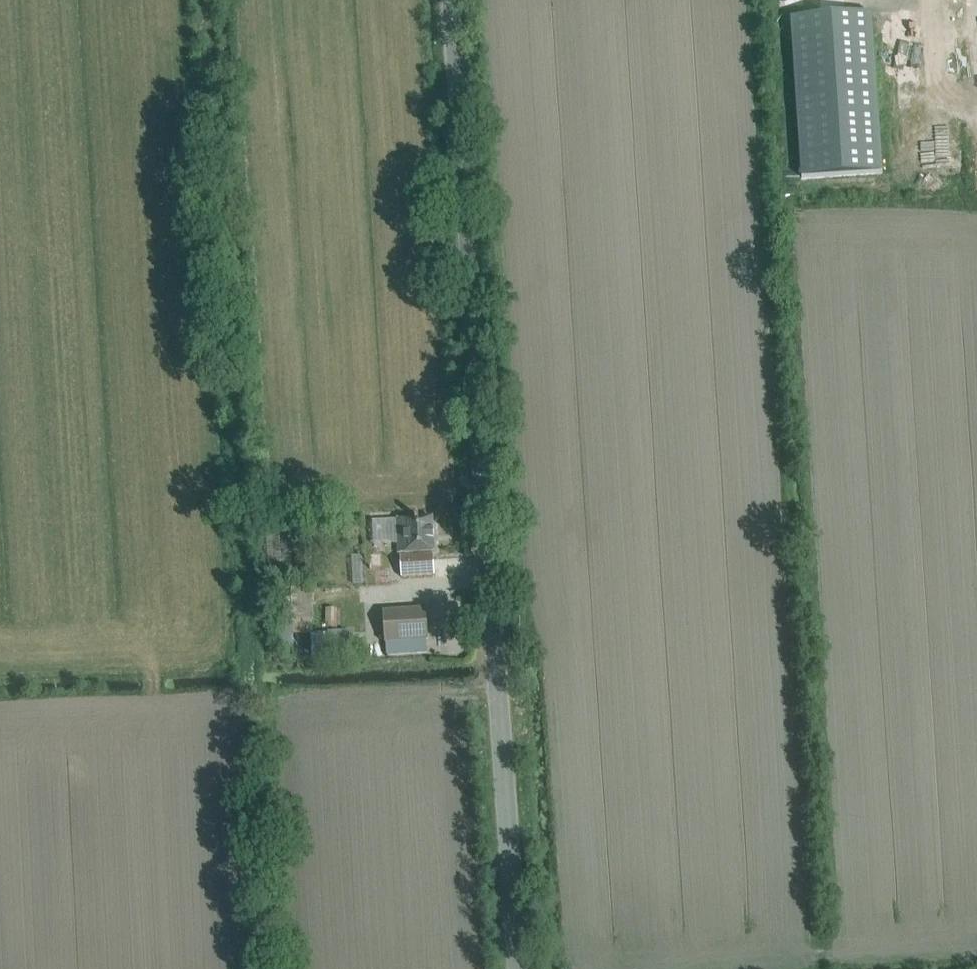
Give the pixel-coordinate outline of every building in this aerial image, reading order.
[(871,14),(791,19),(802,179),(882,173),(871,14)] [(395,522),(397,554),(434,552),(432,520),(418,521),(417,517),(413,517),(413,521),(395,522)] [(432,556),(400,558),(401,579),(433,577),(432,556)] [(290,608),(278,607),(278,651),(295,650),(295,661),(350,659),(349,632),(313,633),(312,588),(290,589),(290,608)] [(425,613),(381,615),(383,642),(426,640),(425,613)]
